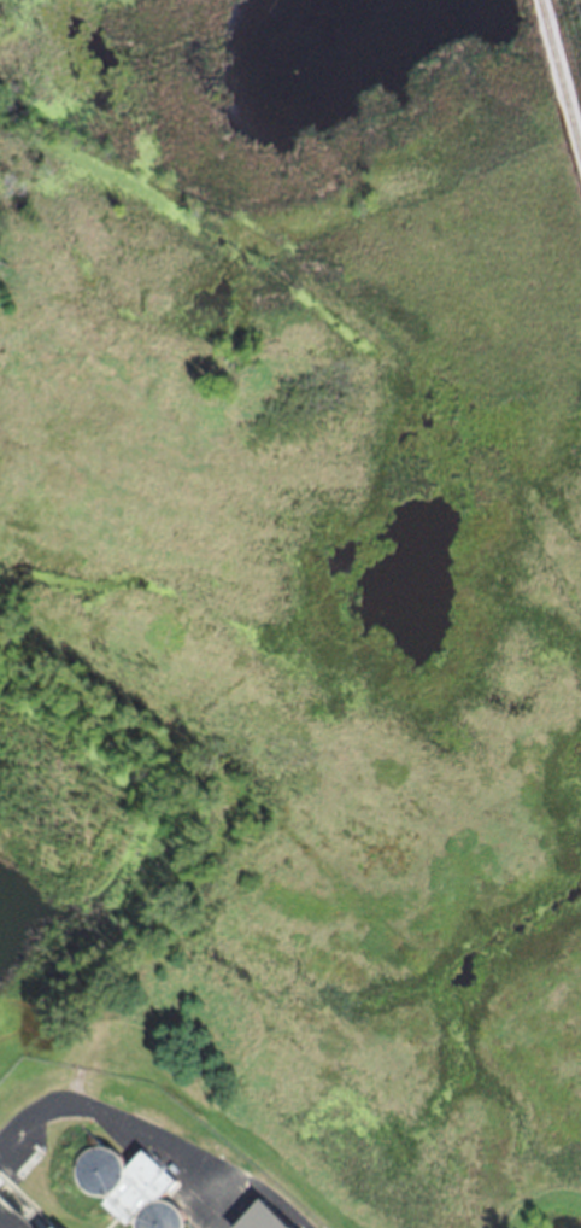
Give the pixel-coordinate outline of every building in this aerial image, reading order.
[(143,1157),(125,1175),(101,1150),(73,1178),(121,1227),(182,1227),(159,1205),(175,1190),(143,1157)] [(258,1208),(240,1227),(280,1227),(258,1208)]
